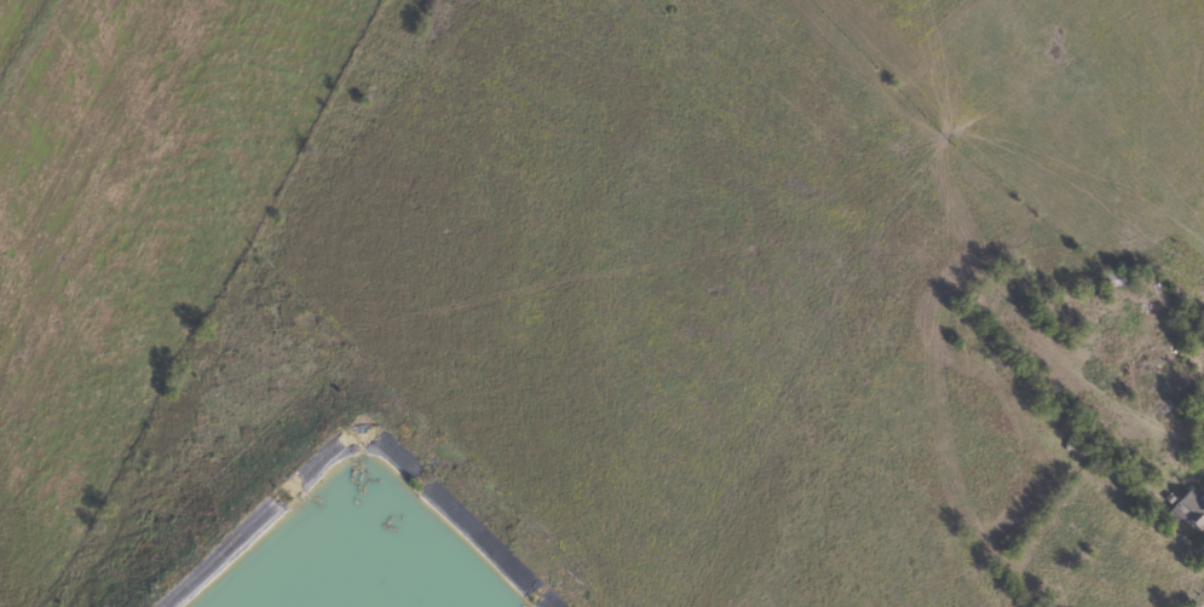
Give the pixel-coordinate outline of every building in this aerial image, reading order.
[(1195,497),(1188,490),(1161,512),(1175,529),(1182,523),(1192,534),(1203,524),(1203,503),(1197,495),(1195,497)]
